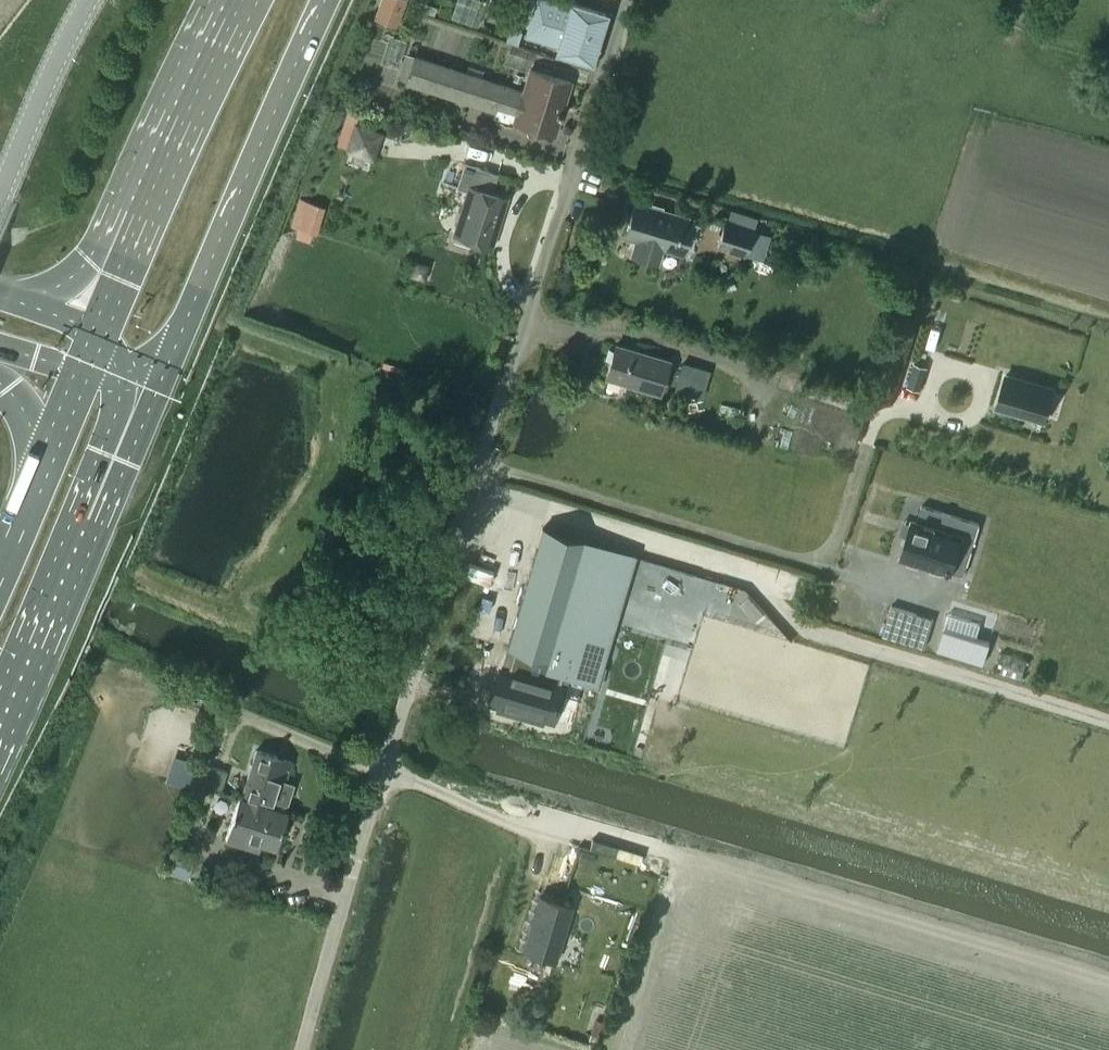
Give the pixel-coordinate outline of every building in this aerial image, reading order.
[(404,0),(380,0),(373,17),(394,26),(404,0)] [(524,35),(558,47),(557,50),(590,61),(597,38),(603,17),(604,14),(571,3),(570,7),(549,0),(534,0),(529,17),(524,35)] [(495,108),(516,115),(514,122),(525,126),(524,129),(527,134),(536,137),(541,134),(542,131),(554,134),(559,117),(562,118),(563,114),(560,113),(569,82),(529,70),(522,93),(415,56),(406,82),(493,112),(495,108)] [(348,151),(374,159),(383,133),(357,125),(348,151)] [(492,246),(506,198),(492,193),(498,174),(465,164),(458,187),(468,190),(455,234),(467,238),(467,239),(480,243),(480,242),(492,246)] [(316,232),(324,206),(307,201),(300,227),(316,232)] [(661,247),(673,250),(686,254),(696,220),(634,202),(624,236),(636,239),(632,254),(657,262),(661,247)] [(716,246),(745,256),(747,249),(757,253),(765,230),(754,227),(755,224),(726,215),(716,246)] [(659,391),(668,361),(615,345),(605,376),(659,391)] [(682,361),(673,389),(700,398),(709,369),(682,361)] [(912,361),(905,384),(921,389),(928,366),(912,361)] [(1006,372),(995,408),(1044,422),(1055,387),(1006,372)] [(911,518),(899,557),(962,576),(978,525),(921,507),(917,520),(911,518)] [(542,528),(504,657),(511,659),(546,669),(564,674),(597,683),(635,556),(542,528)] [(891,605),(882,635),(924,647),(933,618),(891,605)] [(954,633),(947,655),(971,663),(978,640),(954,633)] [(502,668),(493,702),(501,704),(500,708),(517,713),(518,709),(525,711),(547,718),(551,718),(564,674),(546,669),(511,659),(508,670),(502,668)] [(285,781),(291,762),(255,751),(240,797),(237,796),(225,833),(245,839),(247,833),(278,842),(286,815),(270,810),(280,780),(285,781)] [(192,782),(198,762),(183,757),(177,777),(192,782)] [(221,792),(227,771),(198,762),(184,807),(197,811),(205,787),(221,792)] [(581,847),(578,859),(592,863),(595,851),(581,847)] [(556,960),(572,907),(537,896),(521,949),(556,960)]
